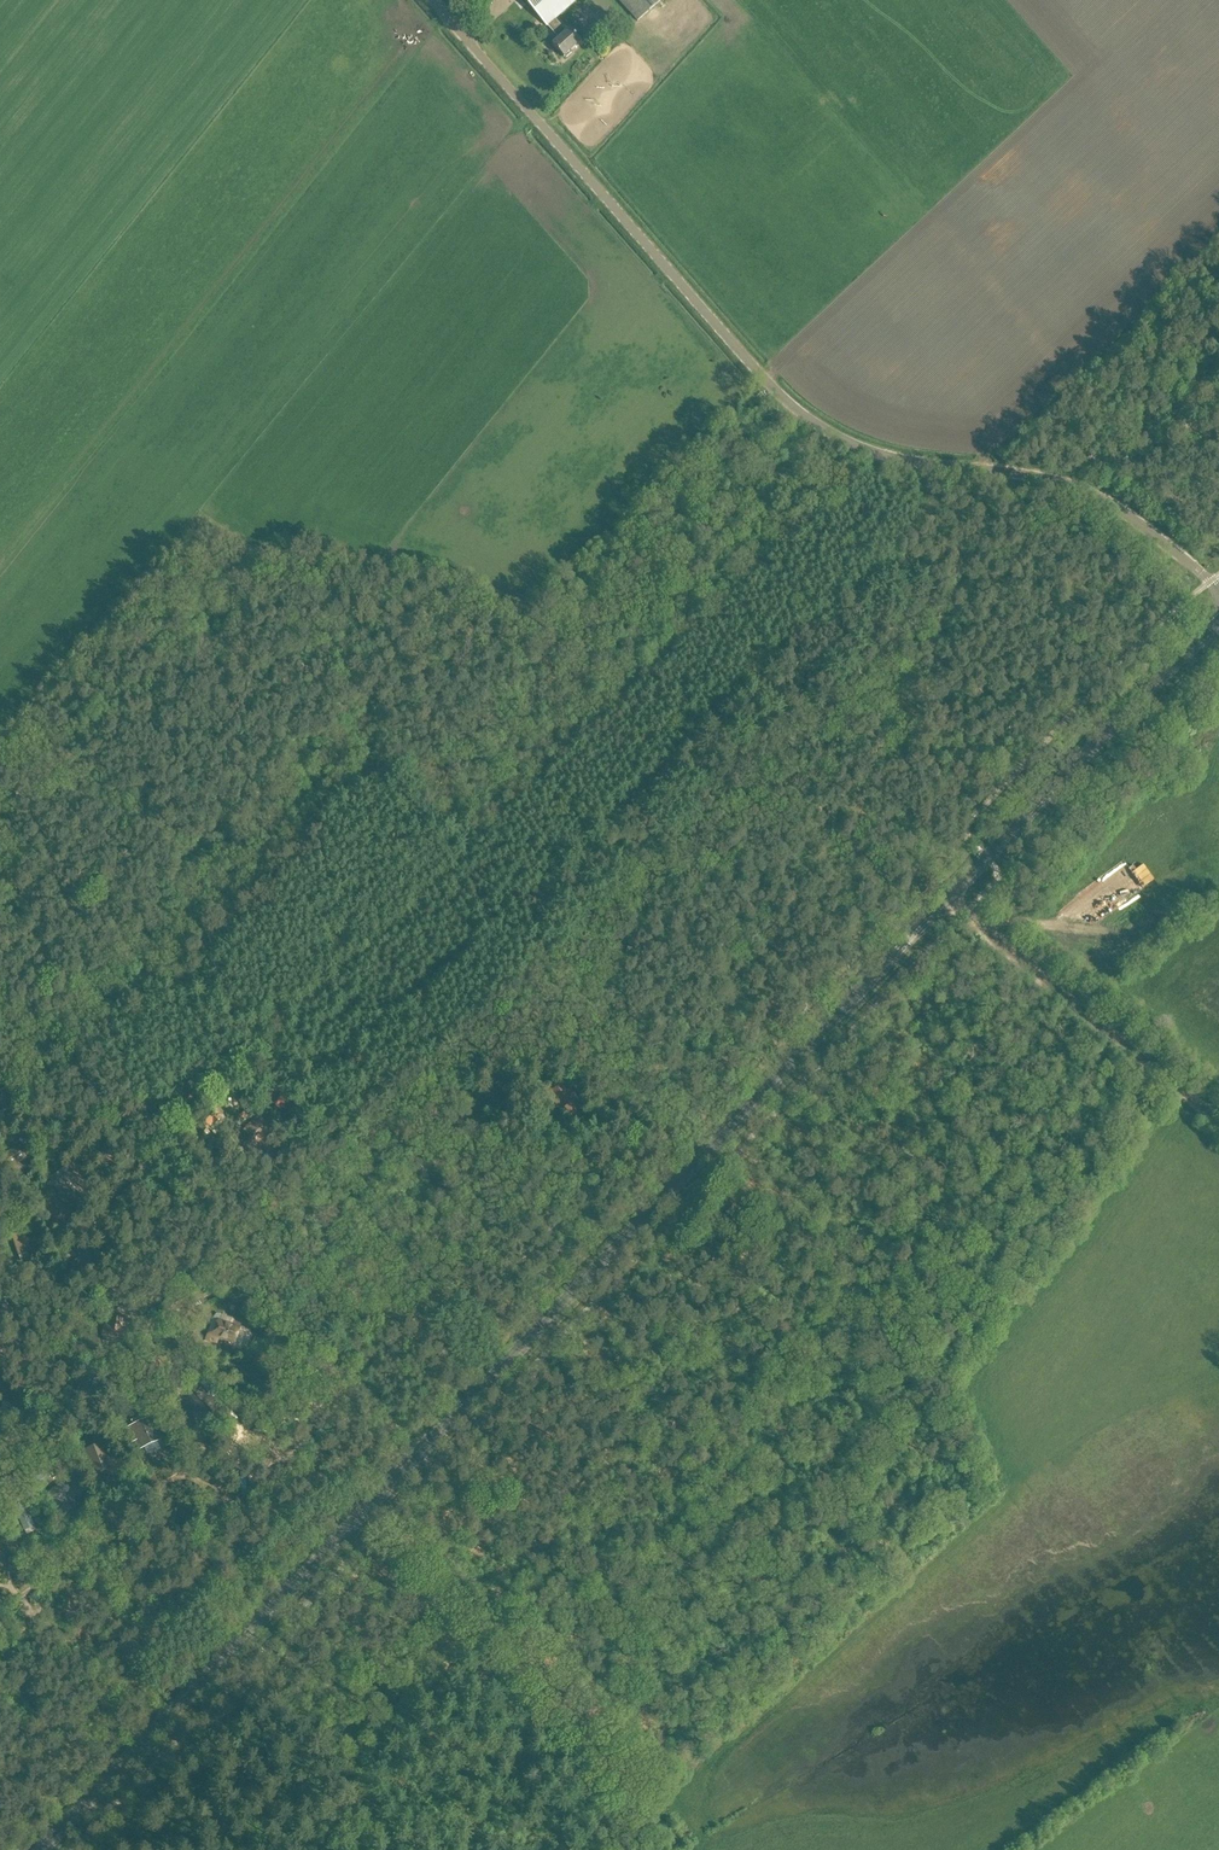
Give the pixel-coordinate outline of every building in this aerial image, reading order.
[(547,27),(547,26),(558,39),(552,44),(564,58),(565,57),(567,58),(571,54),(571,52),(581,43),(569,29),(566,32),(556,20),(578,0),(523,0),(547,27)] [(638,22),(662,0),(618,0),(638,22)] [(580,1061),(574,1066),(589,1082),(594,1078),(580,1061)] [(13,1108),(10,1101),(14,1100),(10,1090),(1,1093),(2,1097),(0,1098),(0,1113),(13,1108)] [(607,1092),(601,1099),(620,1115),(626,1107),(607,1092)] [(214,1125),(221,1119),(215,1114),(217,1112),(214,1108),(212,1110),(200,1122),(207,1129),(213,1124),(214,1125)] [(28,1254),(31,1252),(24,1231),(12,1235),(21,1264),(31,1261),(28,1254)] [(61,1265),(68,1261),(61,1248),(54,1251),(61,1265)] [(142,1323),(147,1328),(156,1319),(150,1314),(142,1323)] [(220,1315),(218,1321),(214,1333),(209,1331),(206,1340),(217,1344),(218,1339),(235,1344),(240,1329),(230,1325),(232,1319),(220,1315)] [(126,1345),(129,1332),(120,1330),(122,1320),(113,1318),(110,1330),(104,1329),(102,1339),(117,1342),(116,1343),(126,1345)] [(56,1375),(77,1375),(78,1363),(56,1363),(56,1375)] [(190,1386),(176,1399),(179,1402),(192,1417),(206,1404),(190,1386)] [(34,1422),(37,1413),(12,1405),(8,1419),(25,1424),(27,1420),(34,1422)] [(159,1442),(158,1439),(149,1419),(124,1430),(130,1444),(132,1443),(136,1452),(159,1442)] [(102,1443),(83,1450),(92,1476),(112,1469),(102,1443)] [(63,1495),(70,1490),(64,1482),(47,1495),(62,1517),(73,1509),(63,1495)] [(26,1535),(36,1531),(24,1503),(14,1507),(26,1535)]
